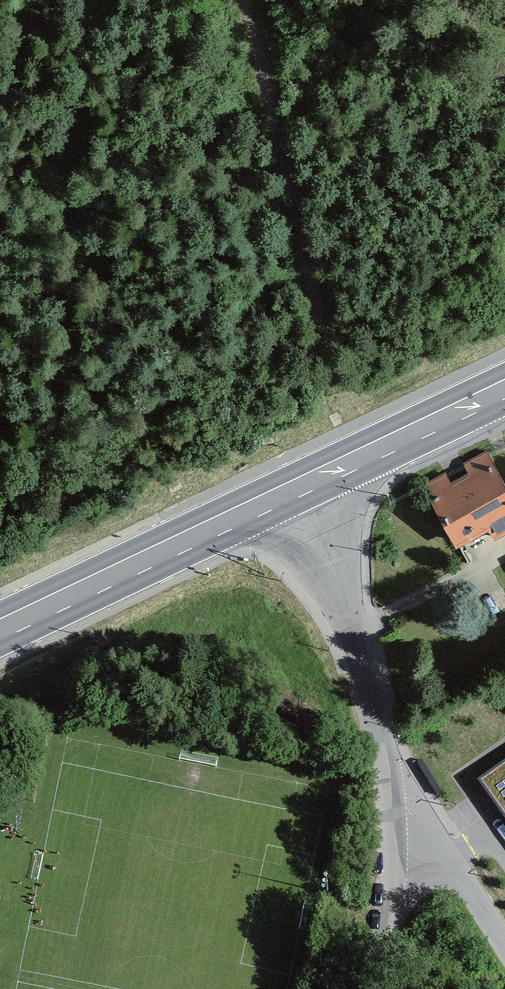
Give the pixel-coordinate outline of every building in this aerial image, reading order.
[(484,528),(492,543),(504,536),(504,487),(487,453),(419,489),(449,546),(484,528)] [(484,781),(504,811),(504,767),(484,781)]
